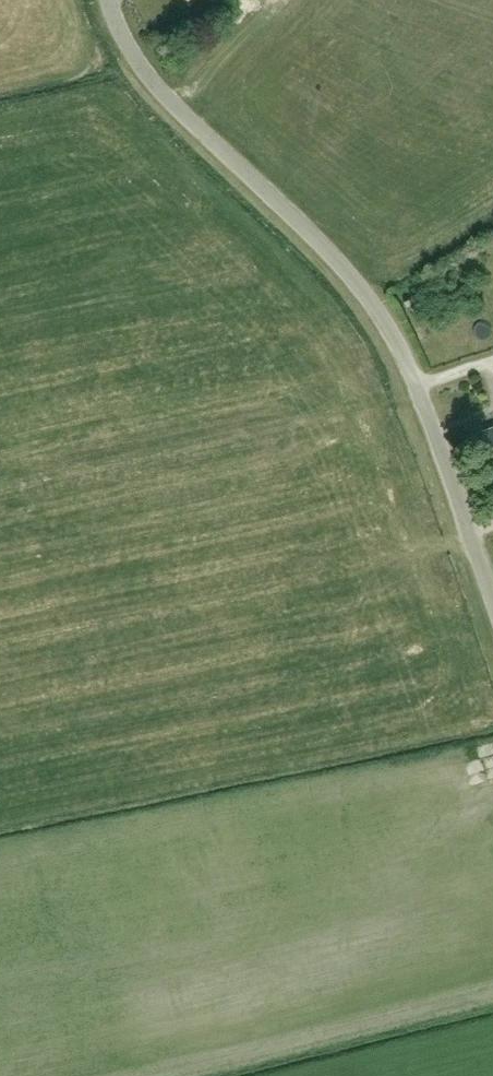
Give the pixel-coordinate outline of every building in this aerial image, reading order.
[(481,430),(492,465),(492,426),(481,430)]
